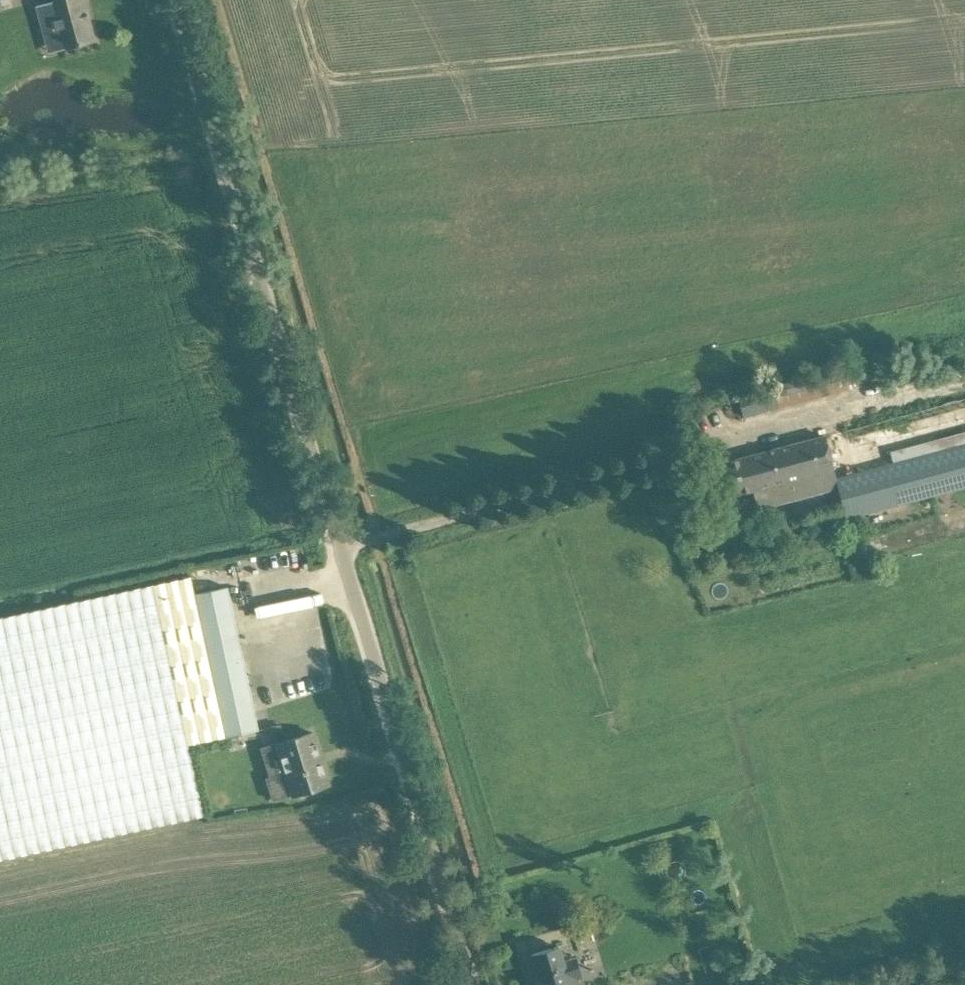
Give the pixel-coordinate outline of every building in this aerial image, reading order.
[(35,5),(45,41),(59,37),(62,49),(96,40),(85,0),(52,0),(49,1),(35,5)] [(744,415),(763,410),(852,386),(847,366),(738,396),(744,415)] [(784,446),(798,498),(838,487),(847,517),(866,512),(964,485),(964,397),(784,446)] [(784,446),(716,464),(725,497),(753,489),(758,508),(798,498),(784,446)] [(188,744),(259,729),(228,587),(195,594),(191,576),(0,617),(0,859),(203,814),(188,744)] [(313,789),(329,784),(313,732),(277,743),(293,795),(297,794),(302,796),(310,793),(313,789)] [(563,960),(559,946),(528,955),(536,984),(579,984),(571,958),(563,960)]
